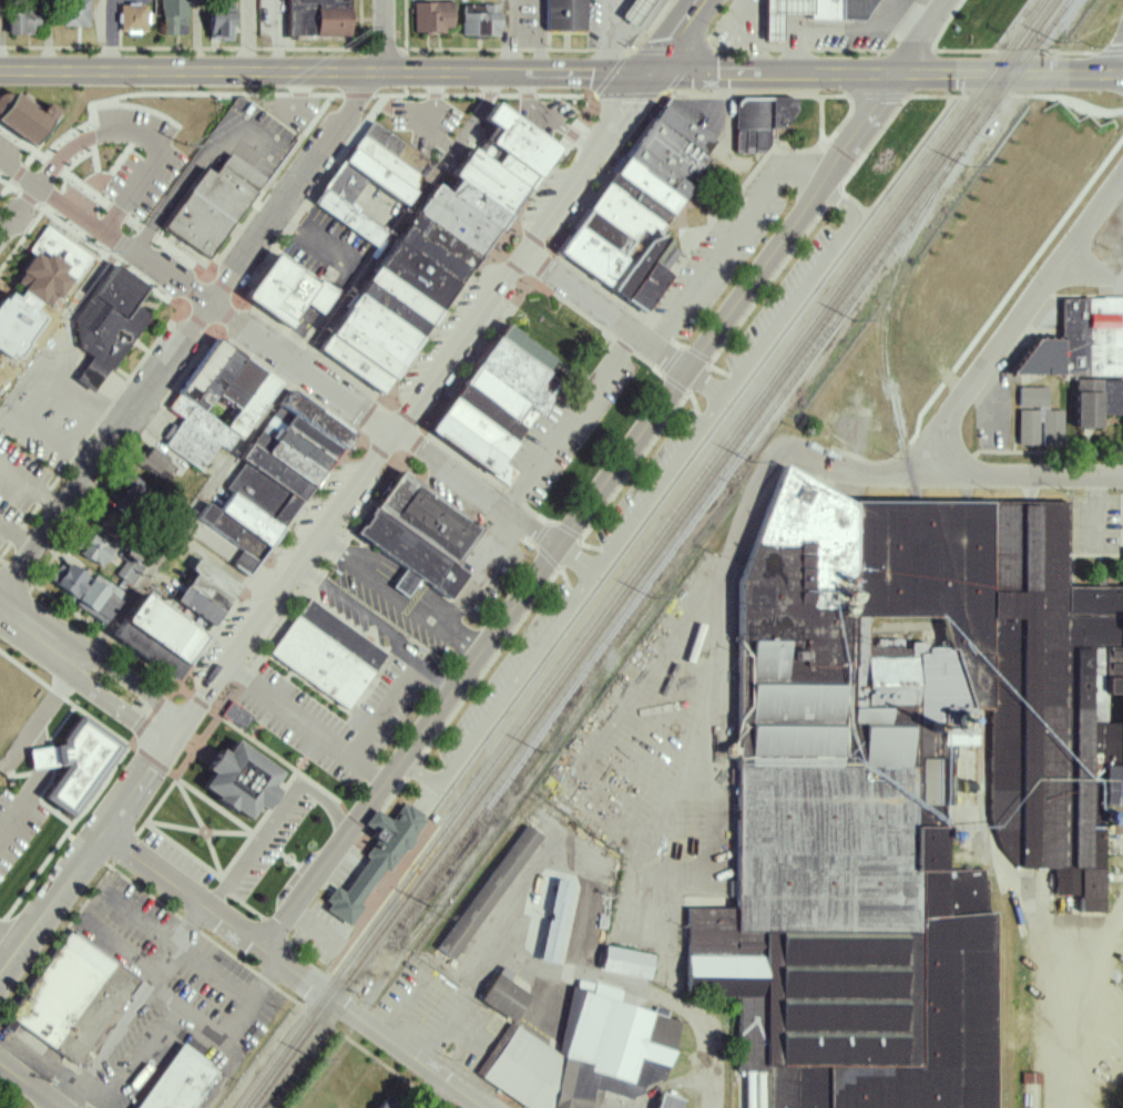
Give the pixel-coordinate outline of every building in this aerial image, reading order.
[(90,0),(64,0),(63,26),(88,28),(90,0)] [(162,35),(188,35),(188,0),(162,0),(162,35)] [(211,40),(235,39),(233,0),(210,0),(211,40)] [(350,8),(330,7),(330,0),(287,0),(287,36),(349,37),(350,8)] [(541,30),(541,0),(582,0),(582,30),(541,30)] [(627,27),(647,0),(623,0),(612,16),(627,27)] [(760,42),(780,42),(780,13),(811,13),(811,0),(761,0),(760,42)] [(859,21),(874,0),(809,0),(808,20),(859,21)] [(453,2),(414,3),(415,32),(453,31),(453,2)] [(121,31),(147,32),(148,6),(122,5),(121,31)] [(462,35),(499,37),(500,6),(463,5),(462,35)] [(8,34),(38,34),(38,11),(8,11),(8,34)] [(2,133),(29,150),(55,111),(34,98),(27,109),(0,91),(0,131),(2,133)] [(313,347),(389,404),(492,256),(568,148),(561,141),(523,116),(494,96),(479,119),(491,129),(479,145),(469,140),(439,178),(435,178),(425,192),(385,248),(313,347)] [(665,100),(554,249),(651,320),(694,260),(664,235),(719,151),(719,100),(702,100),(665,100)] [(738,157),(757,157),(796,112),(796,100),(737,100),(738,157)] [(316,198),(346,155),(374,124),(401,145),(392,157),(417,174),(397,204),(374,186),(360,205),(386,226),(376,244),(316,198)] [(157,239),(208,165),(214,168),(229,152),(273,177),(204,275),(157,239)] [(29,304),(0,281),(0,273),(35,220),(90,258),(57,305),(38,291),(29,304)] [(239,300),(287,334),(307,306),(325,317),(340,291),(324,277),(305,267),(279,246),(239,300)] [(111,258),(150,286),(132,308),(151,319),(94,392),(72,373),(85,355),(59,335),(111,258)] [(1055,298),(1122,296),(1122,392),(1053,394),(1054,334),(1055,298)] [(492,327),(419,431),(480,480),(482,475),(496,484),(511,462),(494,450),(551,372),(492,327)] [(277,377),(225,449),(215,442),(197,469),(160,444),(177,417),(163,406),(215,331),(277,377)] [(1054,334),(1028,335),(996,383),(1012,388),(1012,450),(1059,453),(1056,409),(1053,394),(1054,334)] [(285,381),(359,434),(253,579),(229,564),(241,550),(192,514),(202,500),(211,507),(239,466),(231,458),(285,381)] [(1077,381),(1076,428),(1102,429),(1103,415),(1122,415),(1122,381),(1077,381)] [(1066,400),(1066,439),(1096,439),(1093,399),(1066,400)] [(177,467),(149,445),(137,461),(165,482),(177,467)] [(345,535),(395,570),(384,584),(398,595),(409,579),(437,599),(461,565),(453,558),(484,516),(401,456),(396,465),(345,535)] [(677,945),(675,994),(734,1004),(732,1083),(758,1081),(759,1107),(981,1107),(986,919),(978,871),(937,871),(938,820),(942,759),(967,755),(963,722),(980,724),(978,828),(996,861),(1011,880),(1045,879),(1048,904),(1066,904),(1071,924),(1092,924),(1092,847),(1122,827),(1122,557),(1119,596),(1059,593),(1060,503),(845,500),(835,500),(777,464),(738,561),(727,642),(729,794),(727,902),(680,907),(677,945)] [(105,567),(114,547),(89,536),(80,556),(105,567)] [(190,556),(233,587),(204,627),(167,602),(187,573),(182,568),(190,556)] [(143,570),(128,558),(115,575),(130,586),(143,570)] [(65,570),(60,566),(49,580),(74,599),(90,578),(70,564),(65,570)] [(108,591),(118,598),(122,593),(94,575),(75,604),(92,616),(108,591)] [(143,582),(167,602),(204,627),(214,635),(173,686),(103,637),(143,582)] [(262,656),(345,715),(388,654),(306,595),(262,656)] [(227,705),(246,720),(236,733),(216,720),(227,705)] [(79,709),(126,743),(75,820),(47,797),(59,774),(61,769),(57,769),(43,770),(33,771),(30,749),(40,747),(52,746),(54,745),(79,709)] [(210,759),(194,781),(200,788),(195,796),(241,828),(247,819),(252,823),(267,802),(262,797),(284,769),(245,741),(236,733),(216,765),(210,759)] [(338,932),(417,822),(394,808),(381,825),(368,814),(358,829),(374,841),(334,897),(327,892),(314,912),(338,932)] [(425,953),(448,971),(542,840),(517,823),(425,953)] [(547,885),(530,965),(548,972),(560,889),(547,885)] [(571,889),(568,967),(590,965),(594,890),(571,889)] [(70,927),(2,1024),(72,1077),(140,984),(70,927)] [(654,957),(606,947),(601,971),(649,981),(654,957)] [(502,1029),(470,1006),(494,970),(508,979),(503,989),(524,999),(506,1023),(502,1029)] [(535,1045),(549,986),(529,978),(524,999),(518,1032),(535,1045)] [(506,1107),(580,1107),(581,1099),(619,1105),(633,1099),(640,1086),(652,1086),(674,1024),(662,1010),(647,1006),(643,1014),(613,1003),(611,991),(571,982),(563,987),(548,1054),(535,1045),(518,1032),(506,1023),(502,1029),(469,1080),(506,1107)] [(235,1080),(214,1107),(137,1107),(183,1044),(235,1080)] [(682,1101),(659,1095),(655,1107),(680,1107),(682,1101)] [(386,1097),(378,1107),(401,1107),(386,1097)]
